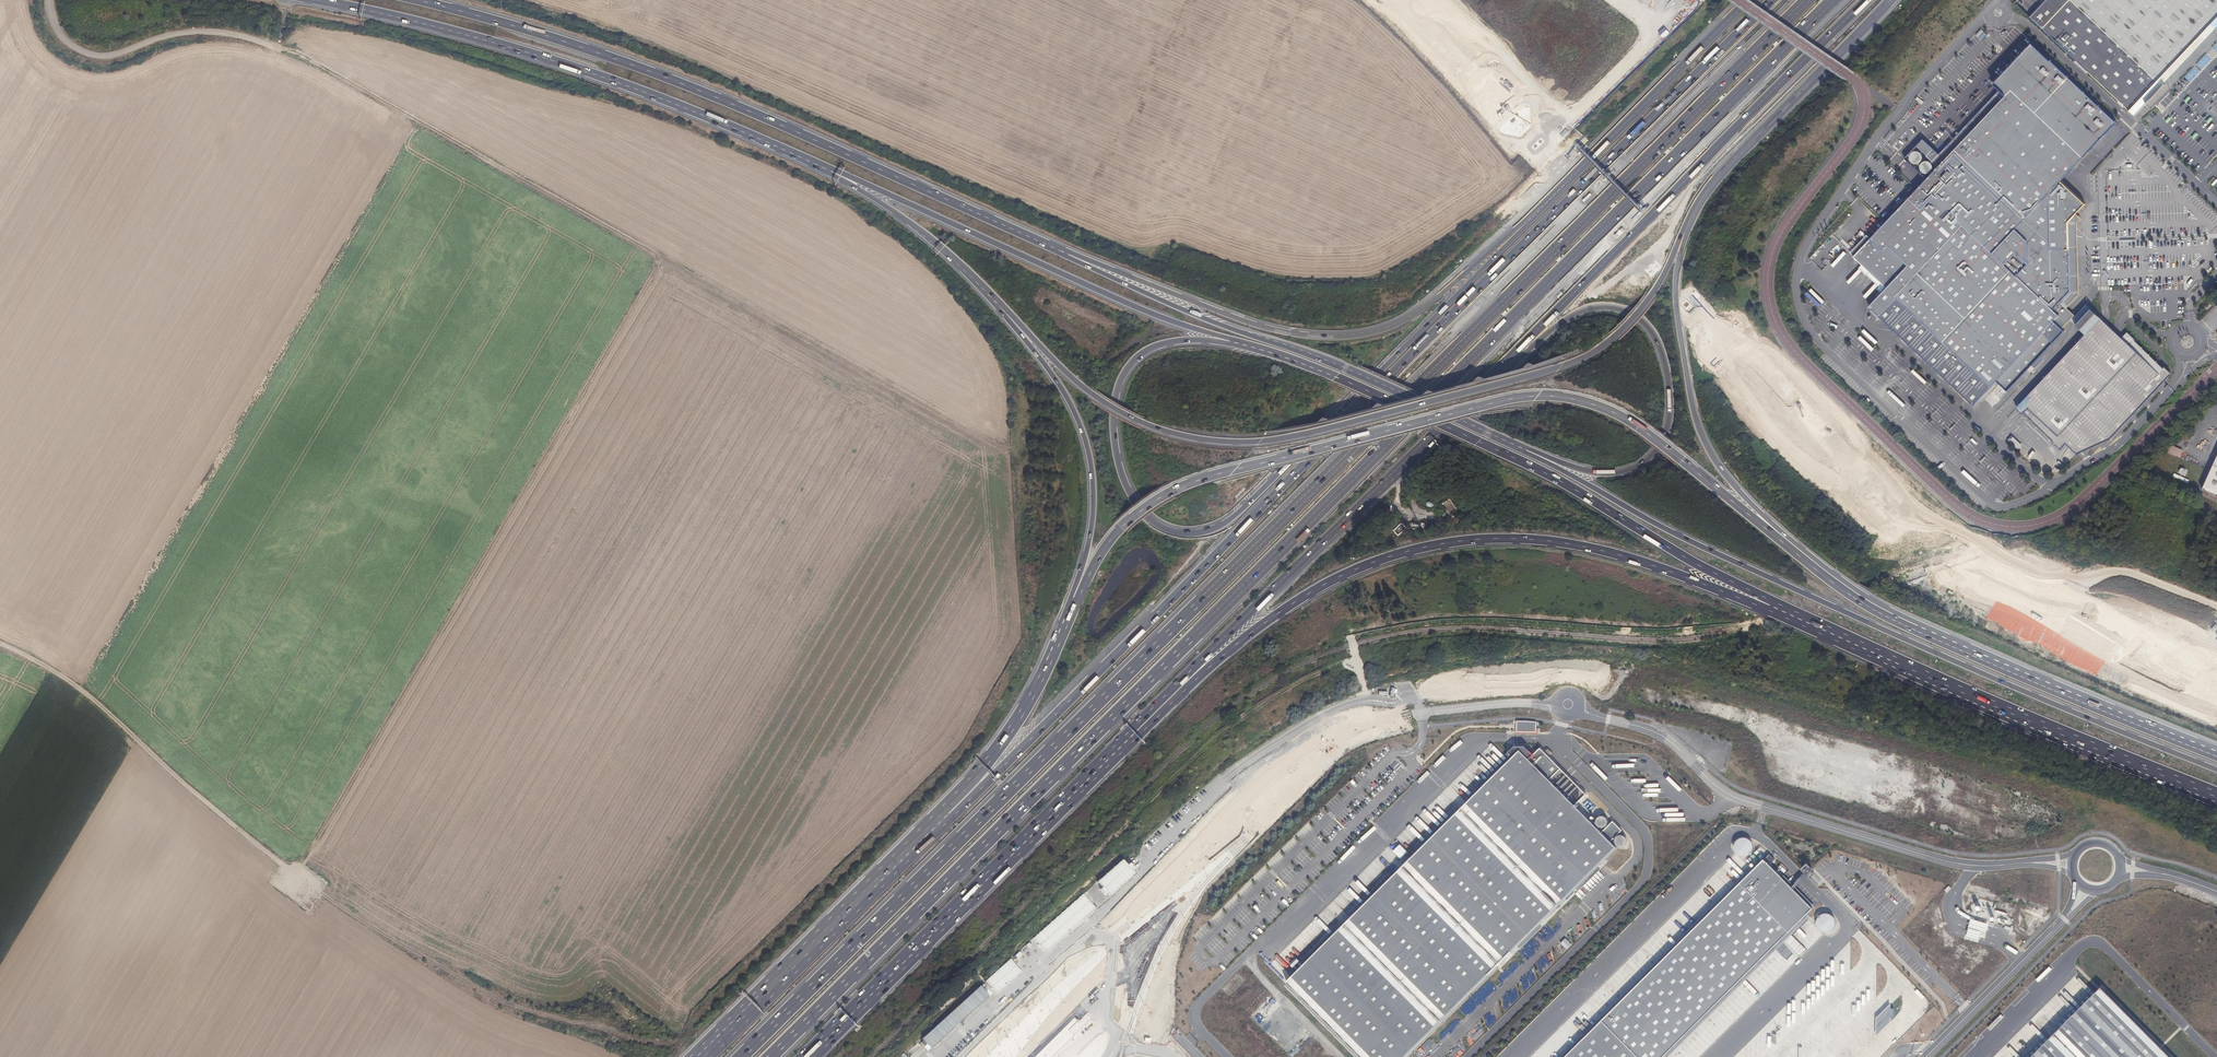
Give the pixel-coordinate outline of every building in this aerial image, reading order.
[(2175,55),(2189,40),(2207,22),(2213,28),(2216,24),(2216,0),(2039,0),(2024,16),(2121,110),(2138,93),(2145,99),(2156,87),(2150,81),(2175,55)] [(2156,87),(2213,28),(2207,22),(2189,40),(2175,55),(2150,81),(2156,87)] [(2066,297),(2065,261),(2065,257),(2065,250),(2064,223),(2064,215),(2064,199),(2052,188),(2097,140),(2113,123),(2055,69),(2034,49),(2005,80),(2010,86),(2001,96),(1958,143),(1951,151),(1934,135),(1915,155),(1938,176),(1857,262),(1894,298),(1890,303),(1893,305),(1875,325),(1939,382),(1956,382),(1955,397),(1971,410),(1992,387),(2003,397),(2054,343),(2061,337),(2049,326),(2055,321),(2050,315),(2066,297)] [(2001,96),(2010,86),(2005,80),(1995,91),(2001,96)] [(2145,99),(2138,93),(2135,95),(2142,102),(2145,99)] [(2129,115),(2142,102),(2135,95),(2122,109),(2129,115)] [(1885,139),(1888,141),(1894,131),(1891,129),(1885,139)] [(1837,243),(1833,249),(1839,253),(1843,247),(1837,243)] [(2106,323),(2092,310),(2085,318),(2077,327),(2086,335),(2018,409),(2061,450),(2067,444),(2078,455),(2111,439),(2171,375),(2127,333),(2123,338),(2120,336),(2106,323)] [(2014,437),(2010,441),(2018,449),(2022,445),(2014,437)] [(2205,452),(2209,445),(2200,440),(2197,447),(2205,452)] [(2170,446),(2168,454),(2181,457),(2183,449),(2170,446)] [(2216,497),(2216,459),(2203,490),(2216,497)] [(1454,500),(1445,505),(1452,515),(1460,510),(1454,500)] [(1526,722),(1517,721),(1517,732),(1536,732),(1536,722),(1526,722)] [(1508,755),(1514,762),(1523,754),(1575,807),(1586,796),(1540,749),(1534,756),(1525,747),(1515,747),(1508,755)] [(1514,762),(1463,812),(1558,909),(1618,850),(1611,843),(1602,834),(1575,807),(1523,754),(1514,762)] [(1463,812),(1406,868),(1501,964),(1558,909),(1463,812)] [(1613,823),(1602,834),(1611,843),(1622,832),(1613,823)] [(1183,839),(1189,845),(1199,835),(1193,829),(1183,839)] [(1737,856),(1755,848),(1749,835),(1731,842),(1737,856)] [(1122,858),(1096,880),(1101,886),(1099,889),(1106,897),(1137,871),(1129,861),(1127,864),(1122,858)] [(1807,913),(1761,865),(1576,1045),(1565,1056),(1664,1056),(1807,913)] [(1406,868),(1347,927),(1443,1021),(1501,964),(1406,868)] [(1032,937),(1044,951),(1096,908),(1084,894),(1032,937)] [(1906,911),(1913,906),(1908,901),(1902,906),(1906,911)] [(1289,984),(1361,1056),(1407,1056),(1443,1021),(1347,927),(1289,984)] [(1566,938),(1556,947),(1562,954),(1572,944),(1566,938)] [(985,981),(997,994),(1022,971),(1010,958),(985,981)] [(992,993),(983,983),(917,1041),(907,1051),(912,1056),(920,1056),(992,993)] [(2032,1056),(2172,1056),(2102,988),(2032,1056)] [(1314,1035),(1273,996),(1272,997),(1264,990),(1246,1009),(1294,1056),(1314,1035)] [(1891,1004),(1876,1018),(1879,1022),(1875,1026),(1879,1031),(1899,1013),(1891,1004)]
